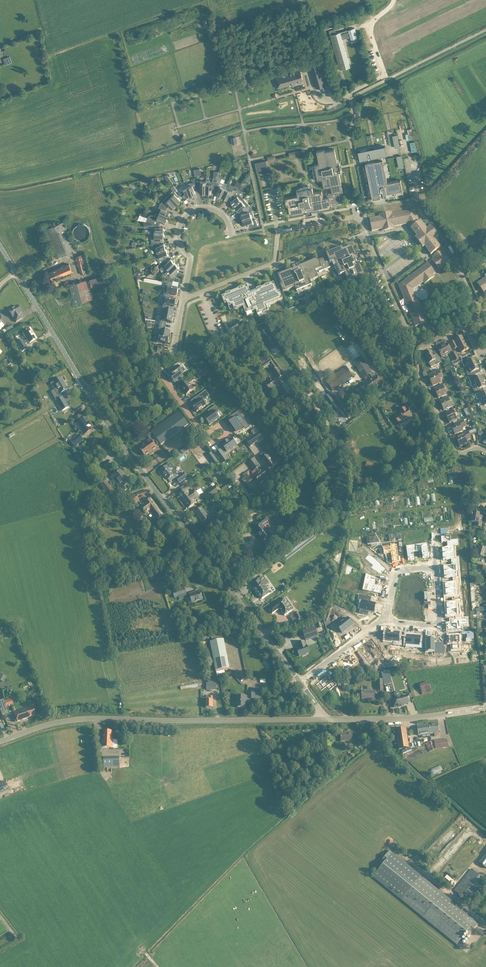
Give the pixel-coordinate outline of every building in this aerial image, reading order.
[(350,66),(342,39),(351,37),(352,42),(358,40),(355,28),(348,29),(349,30),(340,32),(330,35),(340,69),(350,66)] [(9,56),(3,58),(6,64),(12,62),(10,56),(9,56)] [(316,88),(329,84),(323,63),(310,67),(316,88)] [(300,69),(299,65),(291,67),(292,71),(287,73),(287,72),(274,76),(276,83),(277,88),(295,83),(294,83),(304,80),(302,75),(300,69)] [(369,149),(358,151),(360,161),(365,160),(366,162),(365,163),(366,167),(369,180),(369,183),(372,196),(373,199),(381,197),(380,195),(383,195),(384,196),(388,196),(387,193),(403,190),(401,180),(387,182),(386,176),(384,164),(383,159),(382,159),(382,156),(387,155),(385,146),(384,146),(385,148),(370,151),(369,149)] [(298,195),(285,198),(286,205),(288,205),(290,215),(306,212),(306,214),(312,213),(312,210),(332,207),(331,203),(336,202),(336,203),(341,202),(339,193),(338,193),(338,192),(343,191),(339,171),(341,170),(340,164),(337,164),(334,149),(325,151),(324,149),(317,151),(319,163),(315,164),(318,180),(322,179),(324,187),(331,186),(332,189),(331,190),(326,196),(327,197),(323,198),(322,190),(315,192),(313,192),(312,188),(297,191),(298,195)] [(256,167),(256,170),(257,174),(258,173),(269,171),(267,161),(266,160),(255,162),(256,167)] [(217,181),(215,188),(218,189),(216,194),(218,195),(218,197),(220,196),(222,197),(228,184),(221,180),(222,178),(218,176),(218,177),(217,181)] [(212,188),(215,188),(217,181),(218,177),(213,177),(213,181),(210,181),(210,180),(206,180),(206,181),(206,193),(207,193),(209,195),(210,193),(212,193),(212,188)] [(187,187),(190,195),(191,195),(193,196),(194,194),(196,193),(194,188),(197,187),(196,181),(191,182),(186,184),(187,187)] [(206,193),(206,181),(200,181),(196,181),(197,187),(200,187),(200,193),(201,193),(203,194),(205,193),(206,193)] [(228,184),(222,197),(223,197),(224,199),(226,198),(227,199),(229,194),(232,196),(238,188),(239,187),(228,182),(228,184)] [(189,196),(190,195),(187,187),(186,184),(179,187),(178,188),(176,188),(179,194),(182,193),(184,198),(186,197),(188,198),(189,196)] [(177,196),(179,194),(176,188),(168,195),(170,197),(176,204),(177,203),(179,203),(180,201),(180,200),(177,196)] [(243,193),(238,188),(232,196),(235,198),(231,202),(231,203),(231,205),(234,205),(235,206),(243,198),(242,196),(243,195),(243,193)] [(168,195),(160,203),(166,207),(168,204),(172,208),(173,207),(175,207),(175,205),(176,204),(170,197),(168,195)] [(251,206),(243,198),(235,206),(236,207),(235,209),(238,209),(239,211),(243,207),(245,210),(251,206)] [(165,210),(166,207),(160,203),(156,213),(167,217),(168,216),(170,215),(169,213),(169,212),(165,210)] [(243,220),(254,216),(251,206),(245,210),(246,213),(241,214),(241,215),(241,218),(243,219),(243,220)] [(370,219),(372,231),(377,230),(382,229),(383,231),(395,229),(395,226),(408,224),(409,226),(409,227),(419,219),(413,211),(392,215),(392,212),(379,215),(380,217),(370,219)] [(148,221),(158,224),(160,221),(164,223),(165,222),(167,221),(167,218),(167,217),(156,213),(155,216),(153,215),(152,215),(151,215),(150,215),(148,216),(147,217),(146,221),(148,221)] [(254,216),(243,220),(243,221),(242,223),(245,224),(245,226),(250,224),(251,227),(258,225),(256,219),(253,220),(252,217),(254,216)] [(63,221),(45,229),(57,257),(75,250),(63,221)] [(158,227),(158,224),(148,221),(148,233),(152,233),(163,233),(163,232),(165,230),(164,228),(164,227),(158,227)] [(434,239),(439,236),(431,226),(428,222),(424,225),(421,221),(411,228),(411,229),(411,228),(416,234),(414,236),(424,250),(427,249),(431,255),(441,247),(434,239)] [(89,233),(90,232),(89,230),(89,229),(88,227),(86,225),(84,224),(82,224),(81,223),(79,224),(77,224),(76,225),(74,226),(73,228),(72,230),(72,232),(72,234),(73,236),(74,237),(75,239),(76,240),(78,241),(79,241),(81,241),(83,241),(85,240),(87,239),(88,237),(89,235),(89,233)] [(163,233),(152,233),(151,244),(158,242),(158,239),(163,239),(163,238),(165,236),(163,234),(163,233)] [(155,253),(155,254),(166,249),(166,248),(167,246),(165,245),(164,244),(159,245),(158,242),(151,244),(153,247),(149,248),(152,255),(155,253)] [(293,269),(278,275),(282,284),(280,285),(283,292),(295,287),(297,292),(312,286),(310,281),(318,278),(315,271),(318,270),(319,272),(330,268),(329,263),(335,261),(341,275),(345,273),(350,286),(357,282),(357,281),(366,277),(360,262),(362,262),(359,256),(357,256),(353,245),(344,249),(343,247),(326,253),(327,257),(318,260),(318,259),(299,267),(298,265),(292,267),(293,269)] [(157,258),(159,263),(165,260),(164,257),(169,255),(168,253),(169,251),(167,250),(166,249),(155,254),(155,253),(152,255),(151,255),(153,259),(157,258)] [(442,249),(432,257),(433,257),(434,259),(432,260),(439,270),(440,270),(451,261),(442,250),(443,250),(442,249)] [(90,271),(85,253),(76,256),(80,274),(90,271)] [(166,271),(167,271),(168,270),(169,269),(175,263),(174,262),(175,259),(172,259),(171,258),(167,262),(165,260),(159,263),(162,266),(164,268),(167,271),(166,271)] [(176,263),(175,263),(169,269),(168,270),(167,271),(166,271),(168,273),(169,273),(169,275),(172,277),(174,277),(178,273),(178,271),(177,270),(180,267),(179,266),(179,263),(176,263)] [(420,292),(417,287),(423,282),(425,284),(435,277),(433,275),(435,273),(436,273),(428,263),(428,264),(399,285),(416,326),(415,326),(415,327),(427,322),(426,320),(428,318),(423,307),(421,308),(417,298),(419,297),(420,299),(423,300),(426,299),(427,297),(427,294),(425,291),(423,291),(420,292)] [(69,264),(53,270),(48,272),(51,279),(54,286),(58,284),(55,277),(60,275),(61,276),(72,271),(69,264)] [(108,286),(105,275),(89,279),(92,291),(108,286)] [(478,283),(477,283),(484,294),(485,293),(484,293),(485,292),(485,278),(478,283)] [(92,299),(87,280),(69,284),(74,304),(92,299)] [(164,294),(172,295),(177,296),(179,289),(172,288),(173,284),(166,282),(164,294)] [(227,304),(229,307),(230,311),(234,309),(235,311),(243,308),(246,314),(252,312),(256,311),(257,315),(263,313),(264,314),(268,312),(266,306),(283,299),(280,291),(278,292),(274,282),(256,290),(257,292),(251,295),(247,285),(225,294),(226,295),(222,297),(225,305),(227,304)] [(338,289),(326,295),(327,300),(340,294),(338,289)] [(172,295),(164,294),(162,305),(163,305),(169,306),(175,307),(176,300),(171,299),(172,295)] [(161,315),(173,317),(175,311),(169,310),(169,306),(163,305),(161,315)] [(16,306),(15,306),(14,307),(13,308),(9,311),(13,318),(13,317),(16,322),(22,318),(19,314),(21,313),(17,306),(16,306)] [(173,317),(161,315),(159,325),(166,326),(166,322),(172,323),(173,317)] [(157,336),(169,338),(171,332),(165,331),(166,326),(159,325),(157,336)] [(246,325),(236,330),(237,334),(248,329),(246,325)] [(25,329),(26,331),(22,333),(27,340),(24,342),(22,339),(16,343),(22,352),(28,349),(25,344),(28,342),(29,344),(37,339),(34,335),(30,329),(30,328),(30,329),(29,327),(27,326),(25,327),(25,329)] [(266,330),(260,335),(271,351),(277,346),(266,330)] [(157,336),(156,342),(168,344),(169,338),(157,336)] [(470,349),(469,349),(467,343),(466,344),(462,336),(455,340),(462,353),(467,351),(467,350),(470,349)] [(448,343),(444,345),(444,346),(438,349),(438,348),(437,349),(440,353),(442,357),(452,352),(450,348),(448,343)] [(428,364),(429,363),(431,368),(442,362),(438,355),(435,357),(432,351),(425,355),(428,361),(427,361),(428,364)] [(264,355),(258,359),(261,364),(263,368),(270,363),(275,370),(272,372),(276,377),(274,379),(273,380),(271,378),(265,383),(266,384),(265,385),(270,392),(279,386),(275,381),(277,380),(278,380),(283,376),(278,368),(278,369),(274,364),(269,357),(267,359),(264,355)] [(361,357),(353,362),(364,379),(370,375),(372,373),(361,357)] [(467,366),(468,368),(476,365),(474,360),(472,361),(471,357),(463,361),(462,361),(462,362),(464,367),(467,366)] [(172,374),(170,376),(172,378),(173,378),(174,380),(176,379),(178,381),(183,377),(181,375),(183,373),(180,369),(182,367),(179,363),(171,368),(172,370),(170,372),(172,374)] [(470,371),(467,373),(469,378),(475,375),(478,374),(477,371),(479,370),(476,365),(468,368),(470,371)] [(346,367),(326,381),(333,391),(353,377),(346,367)] [(299,375),(296,371),(296,370),(289,375),(292,380),(299,375)] [(428,376),(430,379),(433,386),(437,384),(441,383),(439,379),(442,378),(439,371),(435,373),(430,375),(428,376)] [(366,387),(363,389),(367,395),(370,392),(375,389),(376,390),(383,385),(377,376),(375,377),(375,378),(372,373),(370,375),(373,379),(365,385),(366,387)] [(469,378),(468,378),(470,383),(471,386),(471,387),(472,386),(472,387),(484,381),(481,376),(477,378),(475,375),(469,378)] [(60,378),(56,380),(50,383),(54,390),(57,394),(60,392),(60,393),(67,389),(60,378)] [(180,387),(186,395),(194,390),(190,384),(195,380),(193,378),(180,387)] [(485,387),(485,386),(484,381),(472,387),(475,395),(483,391),(482,389),(485,387)] [(434,389),(435,392),(439,398),(443,396),(447,395),(444,389),(446,388),(445,385),(443,386),(442,385),(441,386),(436,388),(434,389)] [(482,402),(485,400),(485,392),(485,390),(483,391),(475,395),(477,400),(481,399),(482,402)] [(206,391),(191,401),(194,405),(192,406),(196,412),(206,405),(203,400),(209,396),(206,391)] [(62,397),(56,401),(62,411),(69,407),(62,397)] [(330,397),(325,401),(335,416),(341,412),(330,397)] [(448,397),(442,400),(443,403),(441,404),(444,411),(452,407),(450,401),(452,401),(450,398),(448,399),(448,397)] [(210,425),(219,418),(216,414),(218,413),(219,411),(215,406),(210,410),(212,413),(205,418),(210,425)] [(400,425),(408,419),(412,417),(407,409),(407,410),(406,408),(401,411),(402,412),(395,417),(398,421),(400,425)] [(422,427),(429,422),(422,410),(414,415),(422,427)] [(445,414),(447,416),(450,423),(458,420),(455,414),(457,413),(455,410),(454,411),(453,410),(451,411),(447,413),(445,414)] [(238,411),(229,418),(231,421),(229,423),(231,426),(230,426),(234,432),(235,431),(236,433),(240,430),(240,428),(243,426),(245,430),(249,427),(238,411)] [(161,445),(164,442),(188,425),(179,412),(151,431),(152,432),(147,436),(150,439),(143,444),(145,446),(140,449),(145,456),(150,453),(151,455),(158,450),(152,443),(157,439),(161,445)] [(84,435),(87,432),(91,429),(91,428),(93,427),(89,421),(86,423),(85,421),(83,418),(79,421),(77,423),(82,431),(81,432),(84,435)] [(463,420),(456,423),(457,426),(452,429),(455,435),(463,431),(462,428),(466,426),(463,420)] [(262,438),(258,432),(254,435),(246,441),(251,447),(262,438)] [(456,438),(457,441),(460,447),(468,444),(466,440),(471,438),(469,434),(468,432),(461,436),(456,438)] [(79,435),(78,435),(77,434),(69,440),(70,441),(74,447),(83,440),(79,435)] [(224,454),(236,445),(232,439),(228,441),(226,442),(226,443),(222,445),(225,449),(222,451),(221,450),(216,453),(221,461),(226,457),(224,454)] [(247,456),(251,453),(247,447),(243,451),(247,456)] [(212,452),(207,456),(214,465),(218,462),(212,452)] [(268,455),(262,460),(268,467),(267,468),(272,474),(277,471),(278,470),(279,469),(283,465),(278,459),(274,463),(268,455)] [(255,458),(254,459),(253,456),(249,459),(250,461),(248,463),(249,463),(255,471),(257,474),(255,476),(257,479),(260,483),(263,481),(268,476),(263,470),(261,467),(261,466),(255,458)] [(322,461),(325,468),(334,465),(331,458),(322,461)] [(371,470),(374,464),(368,461),(365,467),(371,470)] [(165,468),(161,471),(167,480),(168,480),(170,482),(176,478),(176,479),(180,483),(184,480),(187,478),(184,473),(183,473),(180,476),(179,476),(177,473),(178,472),(171,463),(167,466),(165,468)] [(130,482),(127,479),(126,477),(121,470),(111,478),(114,481),(116,479),(121,485),(118,487),(118,488),(120,486),(124,491),(128,488),(126,485),(130,482)] [(114,490),(107,481),(100,485),(108,495),(114,490)] [(221,490),(219,487),(218,487),(216,485),(209,491),(203,495),(207,500),(216,493),(221,490)] [(199,497),(196,492),(195,490),(190,494),(186,489),(179,494),(183,500),(188,508),(196,503),(194,500),(199,497)] [(133,504),(139,501),(136,494),(130,497),(133,504)] [(140,507),(141,508),(145,514),(150,510),(155,518),(154,518),(155,519),(156,519),(157,520),(159,518),(163,515),(151,498),(147,501),(145,503),(140,507)] [(273,507),(277,511),(277,512),(285,506),(281,501),(273,507)] [(214,522),(211,518),(210,517),(209,518),(202,507),(196,512),(198,515),(199,514),(200,516),(198,517),(203,523),(205,521),(209,526),(214,522)] [(481,527),(482,522),(483,517),(479,516),(480,514),(473,513),(472,515),(472,516),(472,518),(471,522),(476,523),(476,526),(481,527)] [(252,527),(256,532),(257,531),(259,533),(258,534),(264,541),(271,535),(264,526),(268,523),(264,518),(263,519),(252,527)] [(446,536),(441,537),(441,543),(447,542),(447,546),(454,545),(454,546),(459,545),(458,540),(451,540),(451,536),(449,536),(449,535),(446,536)] [(348,551),(357,552),(359,541),(350,540),(348,551)] [(427,543),(416,545),(417,552),(422,551),(423,558),(429,557),(429,556),(430,556),(429,553),(428,553),(427,543)] [(416,545),(406,546),(408,561),(410,560),(410,561),(414,561),(413,560),(414,560),(413,553),(417,552),(416,545)] [(447,549),(442,549),(443,555),(454,554),(454,546),(454,545),(447,546),(447,549)] [(397,546),(383,548),(384,555),(391,554),(392,563),(399,562),(397,546)] [(485,546),(485,549),(479,547),(475,546),(474,550),(478,551),(476,555),(483,558),(484,556),(485,556),(485,547),(485,546)] [(369,554),(365,559),(373,565),(371,567),(375,571),(375,570),(381,575),(386,569),(380,564),(381,564),(369,554)] [(454,554),(443,555),(443,561),(451,560),(451,563),(458,563),(458,559),(455,559),(454,554)] [(451,566),(443,567),(444,573),(457,572),(459,572),(458,563),(451,563),(451,566)] [(444,574),(443,574),(443,577),(444,577),(444,579),(452,578),(453,581),(459,581),(459,577),(458,577),(457,572),(444,573),(444,574)] [(366,574),(364,583),(368,584),(366,591),(381,595),(383,587),(380,586),(375,585),(377,579),(366,574)] [(255,587),(254,588),(262,599),(270,594),(265,586),(269,583),(267,579),(262,583),(262,582),(261,583),(258,579),(252,583),(255,587)] [(445,588),(444,588),(444,591),(459,590),(458,584),(459,584),(459,581),(453,581),(453,584),(445,585),(445,588)] [(188,598),(187,594),(185,587),(173,591),(175,598),(179,597),(180,600),(188,598)] [(459,590),(444,591),(445,594),(446,594),(446,597),(454,596),(454,600),(461,599),(460,595),(459,595),(459,590)] [(192,603),(198,601),(203,600),(200,591),(196,593),(193,594),(192,593),(189,594),(192,603)] [(359,595),(358,600),(362,601),(360,613),(368,615),(369,611),(374,612),(376,604),(370,603),(371,598),(359,595)] [(284,599),(277,604),(277,605),(270,610),(272,614),(280,609),(285,616),(292,611),(284,599)] [(446,606),(446,607),(446,610),(447,610),(447,611),(459,610),(459,604),(461,604),(461,600),(454,601),(454,604),(446,605),(446,606)] [(447,610),(447,617),(455,616),(455,619),(462,619),(462,615),(459,615),(459,610),(447,611),(447,610)] [(294,614),(298,621),(302,618),(298,612),(294,614)] [(348,618),(337,626),(342,633),(353,625),(348,618)] [(448,627),(447,627),(448,630),(448,631),(461,630),(461,625),(467,625),(467,619),(451,621),(452,624),(448,624),(448,627)] [(315,627),(303,631),(306,639),(306,641),(311,639),(318,636),(315,627)] [(386,632),(386,641),(388,641),(393,641),(393,645),(402,646),(403,638),(399,638),(399,633),(394,632),(393,632),(391,632),(391,631),(391,632),(386,632)] [(407,635),(406,644),(411,645),(411,648),(423,649),(423,644),(420,643),(420,637),(407,635)] [(459,636),(448,636),(449,644),(452,644),(453,651),(460,650),(459,643),(460,643),(459,636)] [(434,639),(427,639),(427,651),(434,651),(434,655),(445,654),(445,648),(441,643),(436,643),(436,644),(434,644),(434,643),(434,639)] [(230,669),(224,640),(210,643),(216,671),(230,669)] [(370,640),(362,647),(367,652),(364,654),(368,659),(375,654),(378,658),(382,654),(375,644),(374,645),(370,640)] [(298,643),(300,648),(297,650),(300,657),(302,656),(303,656),(306,655),(310,653),(307,646),(306,646),(304,641),(298,643)] [(352,655),(342,663),(345,667),(346,666),(348,669),(357,662),(352,655)] [(389,672),(381,673),(385,685),(385,684),(391,683),(389,676),(389,672)] [(320,682),(316,685),(321,691),(327,686),(330,690),(337,684),(332,679),(329,682),(326,677),(320,682)] [(217,690),(217,679),(211,679),(211,681),(206,681),(207,690),(217,690)] [(432,692),(431,687),(429,682),(420,685),(421,690),(422,695),(432,692)] [(262,689),(252,689),(252,698),(262,698),(262,689)] [(375,700),(375,696),(375,691),(367,691),(362,691),(362,694),(362,695),(362,699),(371,699),(371,700),(375,700)] [(394,702),(392,702),(394,708),(398,707),(402,706),(401,706),(404,705),(403,704),(405,704),(406,703),(410,702),(409,700),(408,696),(402,698),(401,695),(395,697),(396,698),(393,699),(394,702)] [(245,708),(245,703),(247,703),(247,696),(236,696),(236,703),(237,703),(237,708),(245,708)] [(11,698),(4,701),(6,707),(6,708),(13,706),(11,698)] [(14,713),(16,717),(17,721),(35,715),(33,708),(28,709),(27,708),(14,713)] [(429,725),(430,734),(434,733),(435,737),(439,736),(438,733),(439,733),(438,724),(429,725)] [(419,736),(430,734),(429,725),(417,727),(419,736)] [(409,748),(407,733),(406,728),(396,730),(399,750),(409,748)] [(112,739),(112,736),(112,731),(104,731),(104,739),(102,739),(102,748),(113,749),(114,739),(112,739)] [(341,734),(341,739),(341,741),(352,741),(352,738),(352,733),(348,733),(348,734),(341,734)] [(448,747),(447,739),(434,741),(435,749),(448,747)] [(431,741),(426,744),(429,752),(435,750),(431,741)] [(349,757),(352,759),(360,752),(357,749),(349,757)] [(120,767),(119,757),(104,757),(104,768),(120,767)] [(435,775),(445,771),(442,765),(433,770),(435,775)] [(9,790),(5,781),(0,784),(0,794),(9,790)] [(479,923),(390,851),(380,863),(383,865),(373,877),(457,945),(466,933),(469,935),(479,923)] [(471,869),(454,890),(470,903),(485,884),(485,881),(471,869)]
